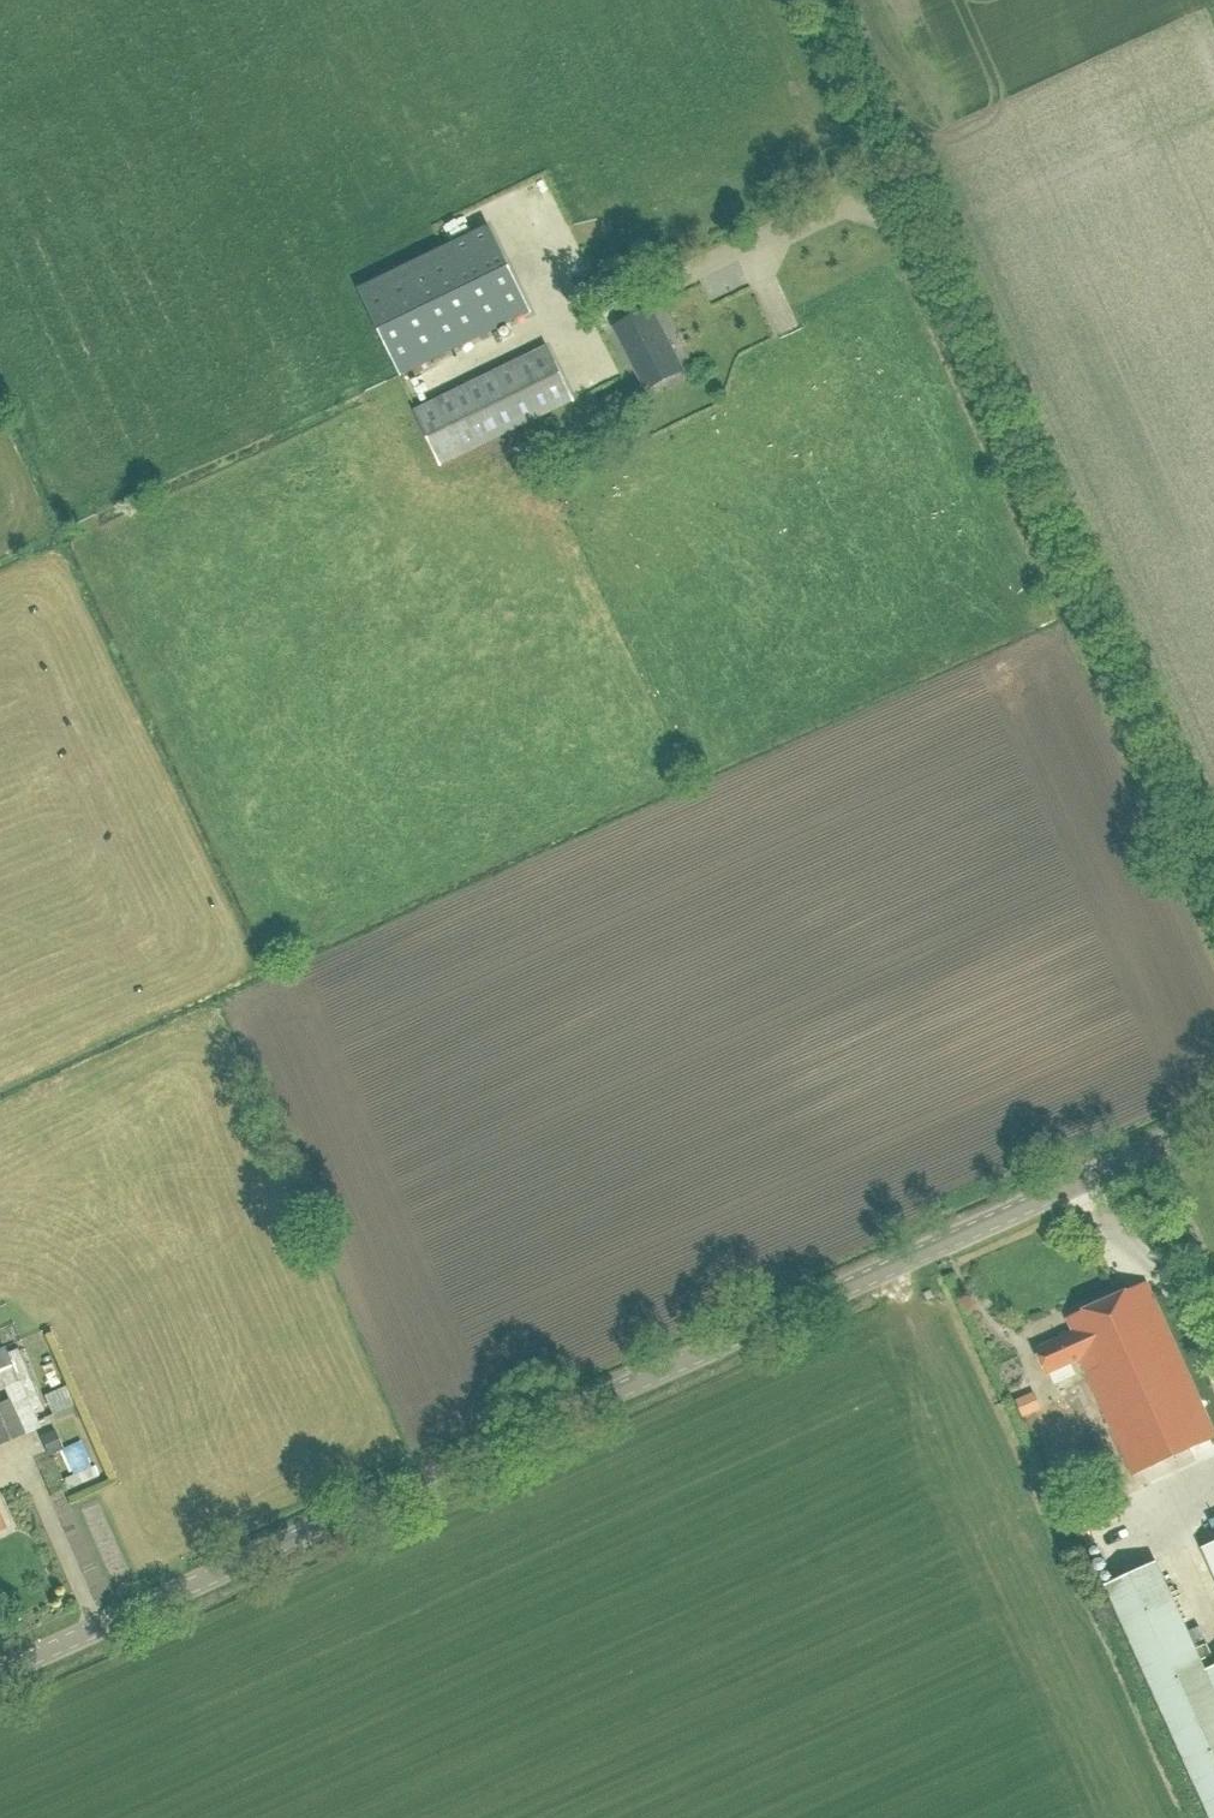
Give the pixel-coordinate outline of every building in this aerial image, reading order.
[(356,295),(397,383),(528,322),(487,234),(356,295)] [(644,390),(682,370),(650,309),(612,328),(644,390)] [(704,313),(692,321),(701,334),(713,326),(704,313)] [(442,468),(575,402),(548,348),(415,413),(442,468)] [(1037,1351),(1049,1378),(1081,1363),(1134,1477),(1213,1440),(1213,1436),(1145,1286),(1066,1323),(1072,1335),(1037,1351)] [(1027,1347),(1063,1332),(1057,1319),(1022,1334),(1027,1347)] [(7,1353),(5,1348),(0,1351),(0,1392),(4,1390),(8,1399),(0,1403),(0,1445),(39,1428),(34,1416),(7,1353)] [(34,1416),(44,1411),(17,1349),(7,1353),(34,1416)] [(61,1448),(53,1430),(41,1435),(48,1453),(61,1448)] [(67,1490),(98,1477),(94,1466),(62,1480),(67,1490)] [(1213,1576),(1213,1546),(1203,1551),(1213,1576)] [(1205,1670),(1159,1568),(1108,1591),(1210,1817),(1213,1817),(1213,1665),(1205,1670)]
